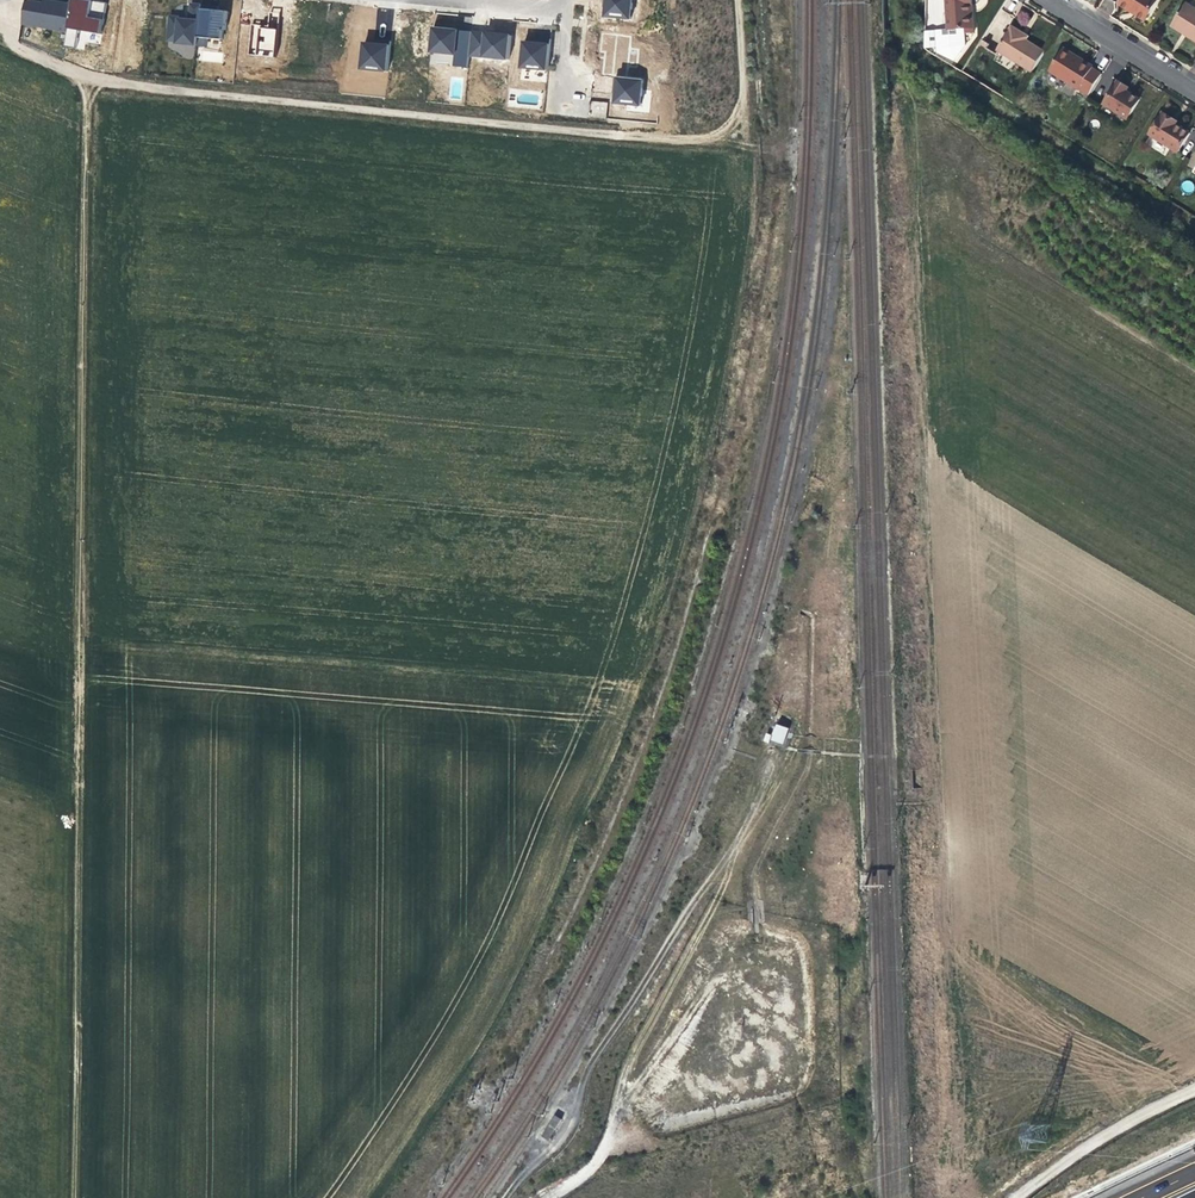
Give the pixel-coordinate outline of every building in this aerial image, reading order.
[(68,32),(72,5),(44,0),(43,4),(26,1),(22,24),(68,32)] [(84,0),(73,0),(72,5),(68,32),(65,47),(76,49),(79,31),(102,35),(107,4),(84,0)] [(604,7),(607,7),(606,17),(633,20),(635,0),(605,0),(604,7)] [(968,35),(978,34),(977,28),(974,28),(972,5),(975,5),(975,0),(949,0),(951,29),(968,28),(968,35)] [(1147,18),(1159,0),(1124,0),(1120,5),(1129,11),(1131,8),(1147,18)] [(203,3),(204,2),(193,1),(191,18),(187,18),(187,16),(173,14),(170,40),(180,41),(179,44),(199,46),(200,36),(203,3)] [(1171,24),(1182,31),(1181,33),(1188,37),(1194,42),(1194,7),(1185,1),(1171,24)] [(225,6),(203,3),(200,36),(225,38),(226,29),(228,29),(230,10),(225,9),(225,6)] [(1145,21),(1147,18),(1131,8),(1129,11),(1136,15),(1145,21)] [(1015,21),(1025,27),(1031,15),(1021,9),(1015,21)] [(251,24),(248,56),(277,59),(280,14),(269,13),(267,28),(259,27),(260,25),(251,24)] [(1023,38),(1026,34),(1014,27),(1000,51),(1035,73),(1047,53),(1029,42),(1023,38)] [(459,31),(433,28),(430,52),(456,55),(459,31)] [(969,47),(968,35),(968,28),(951,29),(938,30),(939,53),(962,65),(969,47)] [(472,32),(459,31),(456,55),(455,67),(468,68),(472,32)] [(633,35),(600,31),(598,52),(605,53),(603,73),(626,76),(627,66),(638,68),(640,49),(632,48),(633,35)] [(483,57),(485,34),(474,33),(471,56),(483,57)] [(510,59),(512,36),(485,34),(483,57),(510,59)] [(534,43),(525,43),(522,68),(549,71),(552,40),(541,39),(541,44),(534,43)] [(389,72),(392,42),(375,40),(374,45),(365,44),(362,70),(389,72)] [(1066,50),(1065,53),(1082,64),(1084,61),(1080,59),(1066,50)] [(1082,64),(1065,53),(1053,72),(1091,96),(1104,75),(1094,70),(1095,68),(1089,64),(1084,61),(1082,64)] [(645,79),(616,77),(615,94),(617,94),(616,104),(642,106),(645,79)] [(1105,105),(1128,120),(1141,100),(1131,94),(1127,91),(1130,87),(1120,81),(1105,105)] [(590,117),(606,118),(608,102),(591,100),(590,117)] [(1171,121),(1173,118),(1164,113),(1150,136),(1175,151),(1179,153),(1191,134),(1177,125),(1171,121)] [(1188,130),(1175,151),(1186,161),(1194,147),(1194,118),(1188,130)] [(775,724),(769,741),(782,745),(788,728),(775,724)]
